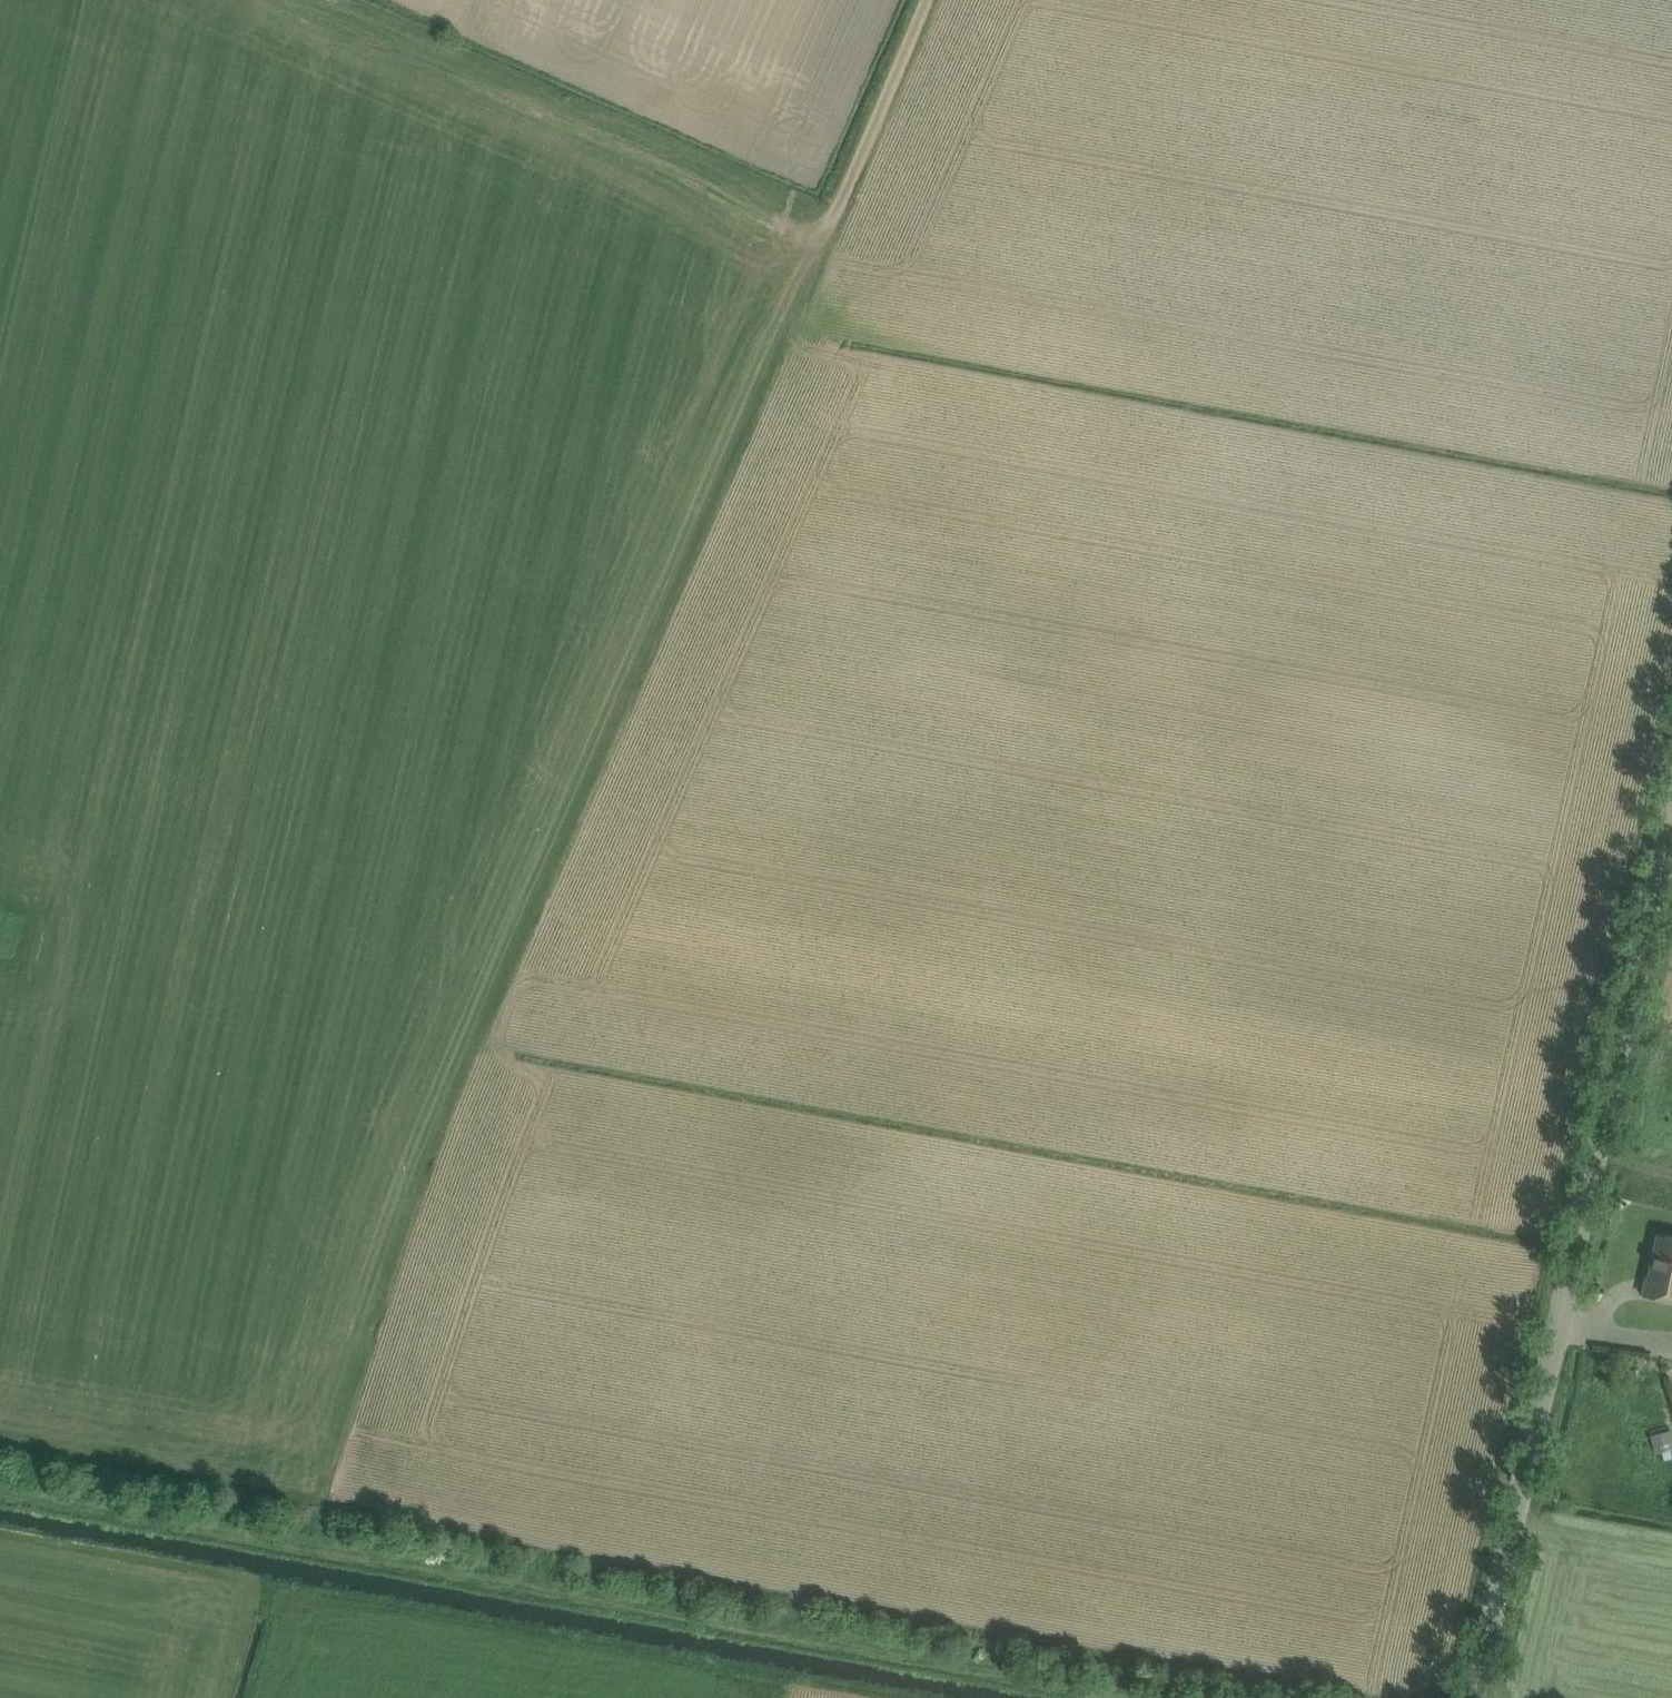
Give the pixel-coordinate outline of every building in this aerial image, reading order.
[(1659,1235),(1650,1279),(1647,1278),(1644,1295),(1671,1301),(1671,1237),(1659,1235)] [(1651,1436),(1656,1453),(1671,1449),(1671,1435),(1671,1430),(1651,1436)]
